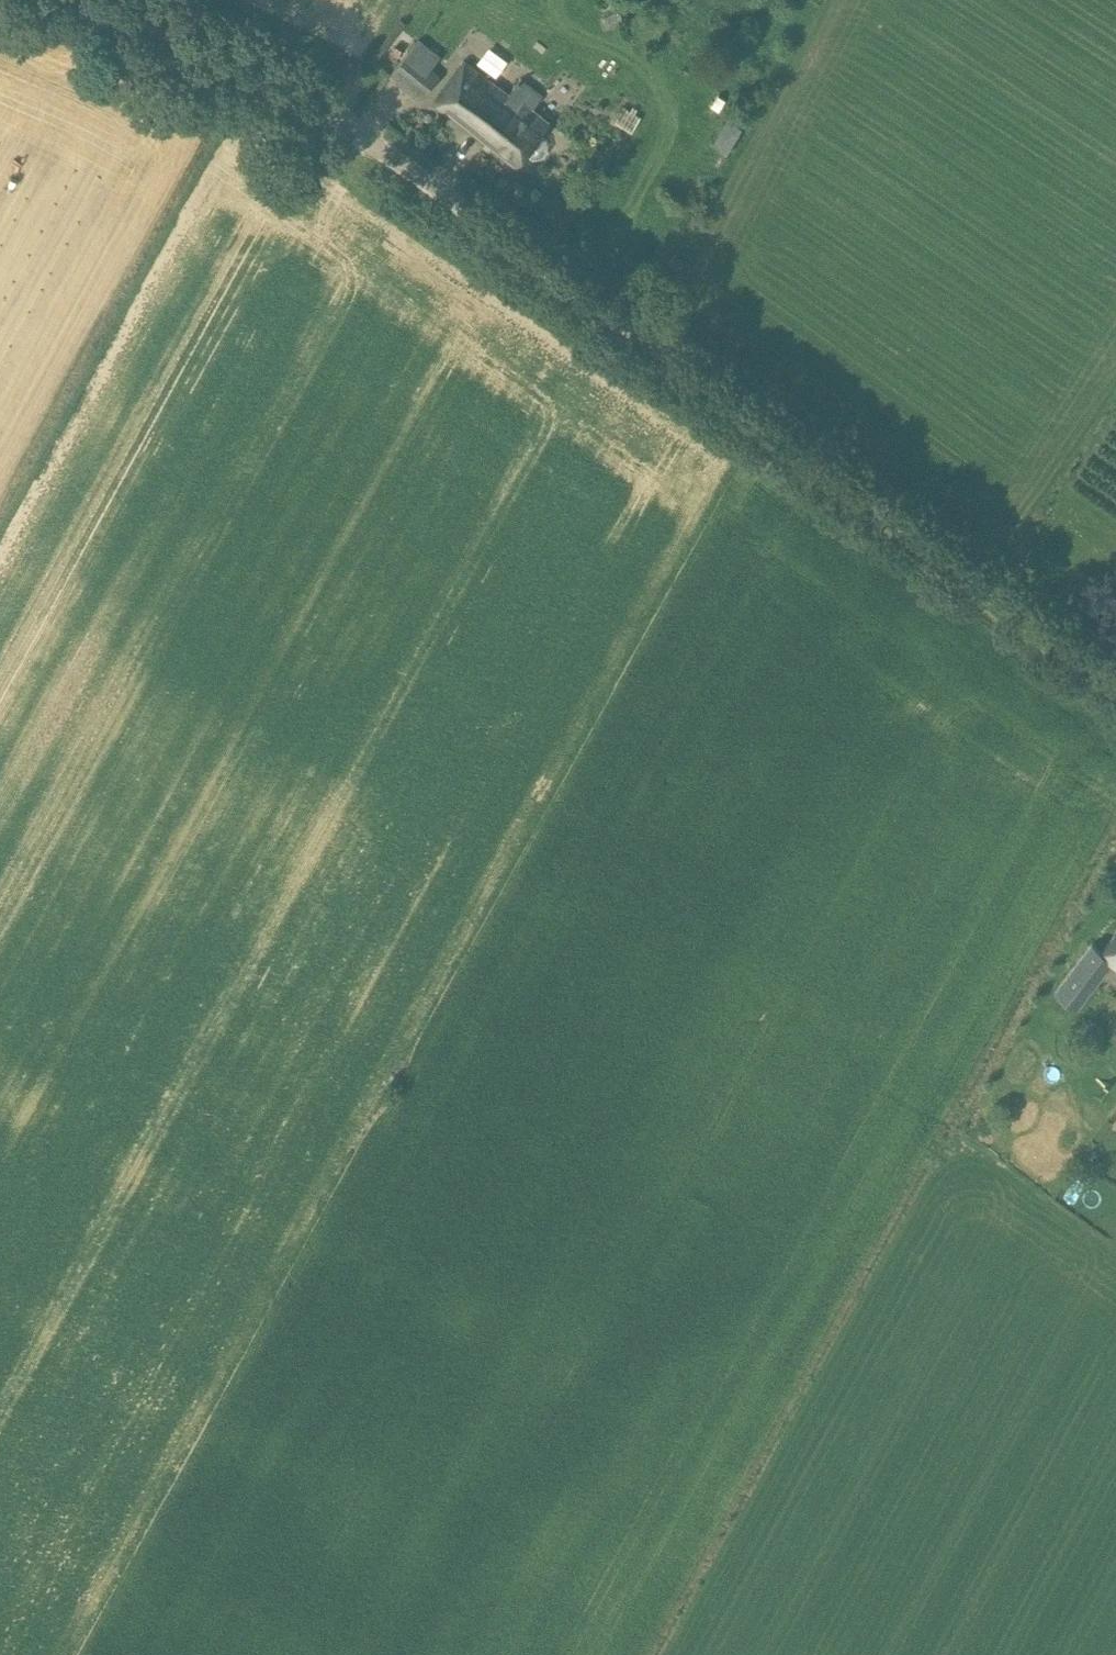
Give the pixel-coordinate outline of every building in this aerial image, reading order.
[(439,77),(430,69),(408,52),(391,73),(422,98),(439,77)] [(507,94),(465,64),(436,103),(517,166),(549,122),(533,110),(537,102),(543,95),(521,77),(507,94)] [(633,105),(631,109),(626,107),(616,121),(631,131),(641,116),(635,112),(638,108),(633,105)] [(743,129),(727,119),(711,144),(727,154),(743,129)] [(1102,950),(1092,943),(1055,991),(1076,1007),(1112,960),(1115,963),(1115,932),(1102,950)]
